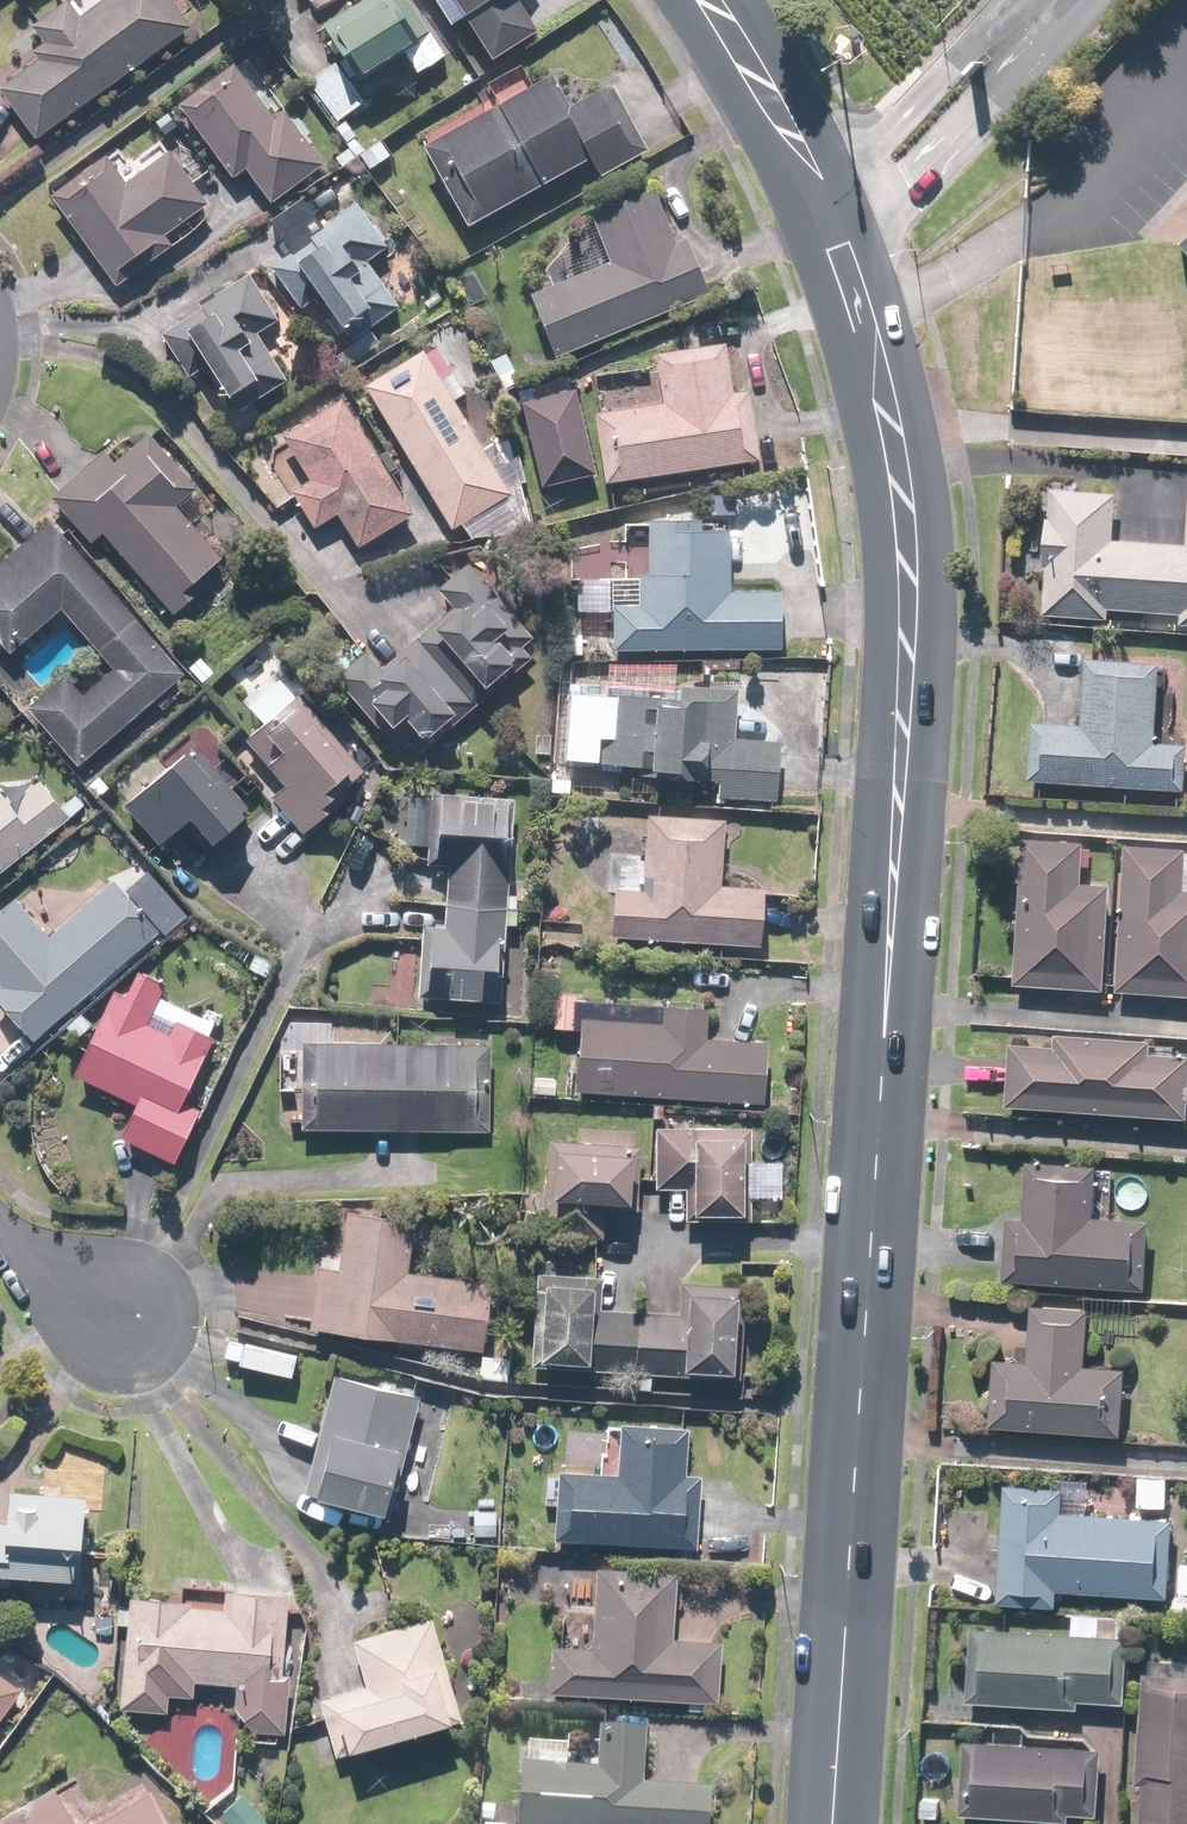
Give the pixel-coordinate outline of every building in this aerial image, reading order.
[(193,25),(175,0),(105,0),(84,15),(73,1),(36,28),(50,46),(0,83),(40,137),(193,25)] [(327,25),(361,79),(406,50),(420,73),(446,57),(410,0),(367,0),(327,25)] [(494,58),(541,30),(523,0),(460,0),(494,58)] [(239,59),(181,101),(236,177),(248,168),(273,202),(326,163),(288,109),(279,115),(239,59)] [(336,61),(308,84),(337,122),(366,100),(336,61)] [(601,175),(650,149),(654,156),(695,134),(665,79),(624,101),(615,84),(573,107),(556,75),(427,145),(469,223),(591,157),(601,175)] [(110,156),(57,195),(123,284),(175,245),(167,234),(210,202),(171,151),(130,182),(110,156)] [(562,356),(713,295),(689,236),(678,241),(655,186),(591,212),(610,261),(535,291),(562,356)] [(313,297),(321,306),(329,298),(337,307),(328,314),(354,345),(402,304),(369,265),(393,244),(357,201),(272,273),(301,307),(313,297)] [(284,320),(252,271),(164,329),(194,373),(203,367),(207,373),(215,368),(244,413),(290,382),(260,336),(284,320)] [(439,341),(368,384),(457,529),(515,494),(458,400),(470,392),(439,341)] [(661,350),(666,401),(602,408),(604,426),(609,480),(762,464),(754,388),(738,390),(733,342),(661,350)] [(581,391),(529,402),(545,484),(598,474),(581,391)] [(349,399),(347,400),(288,435),(315,479),(296,490),(317,526),(341,512),(361,545),(417,512),(349,399)] [(116,461),(105,448),(55,492),(97,540),(104,533),(173,612),(230,562),(181,506),(200,489),(150,431),(116,461)] [(1057,489),(1053,536),(1033,535),(1030,571),(1049,572),(1046,616),(1110,621),(1111,608),(1184,614),(1183,623),(1186,623),(1186,544),(1117,538),(1120,494),(1057,489)] [(58,518),(0,569),(0,635),(14,652),(66,607),(119,669),(89,694),(73,675),(37,706),(85,762),(190,673),(58,518)] [(651,520),(651,526),(627,525),(626,575),(612,575),(612,605),(618,605),(617,646),(784,649),(786,592),(734,591),(735,521),(651,520)] [(372,649),(339,677),(402,751),(412,742),(420,751),(524,661),(514,650),(534,633),(474,563),(443,589),(457,604),(385,665),(372,649)] [(1034,779),(1186,789),(1186,787),(1186,744),(1161,743),(1165,665),(1089,660),(1085,723),(1038,720),(1034,779)] [(268,726),(252,739),(282,777),(272,785),(310,830),(336,809),(331,803),(344,793),(337,785),(362,765),(286,673),(249,704),(268,726)] [(683,690),(621,687),(618,738),(603,737),(602,763),(643,765),(643,774),(719,777),(718,797),(780,799),(783,741),(736,739),(738,686),(683,684),(683,690)] [(165,843),(188,824),(197,816),(207,827),(197,836),(212,853),(254,816),(195,747),(194,748),(130,802),(165,843)] [(75,813),(86,803),(78,794),(66,803),(43,778),(0,780),(0,876),(75,813)] [(517,800),(434,795),(430,859),(450,860),(446,930),(426,928),(421,995),(503,1000),(517,800)] [(620,888),(617,935),(763,946),(767,888),(725,884),(730,821),(654,815),(648,890),(620,888)] [(1091,840),(1026,836),(1018,981),(1106,986),(1112,886),(1088,885),(1091,840)] [(1128,845),(1123,990),(1186,992),(1186,847),(1128,845)] [(68,1014),(82,1030),(97,1016),(83,1001),(161,932),(164,930),(116,876),(51,932),(20,896),(0,913),(0,984),(2,986),(0,988),(0,995),(39,1040),(68,1014)] [(128,993),(119,988),(78,1075),(140,1104),(124,1137),(179,1163),(204,1109),(189,1102),(218,1041),(212,1038),(219,1023),(165,997),(171,985),(139,970),(128,993)] [(581,1092),(582,1092),(768,1104),(771,1043),(711,1039),(713,1007),(578,999),(578,994),(556,993),(554,1028),(585,1030),(581,1092)] [(1012,1105),(1186,1118),(1186,1057),(1156,1055),(1157,1038),(1060,1031),(1059,1047),(1016,1044),(1012,1105)] [(305,1041),(304,1128),(494,1132),(495,1045),(305,1041)] [(753,1130),(659,1127),(657,1189),(686,1190),(685,1222),(751,1223),(753,1130)] [(578,1141),(551,1140),(548,1234),(608,1236),(609,1201),(636,1202),(639,1130),(579,1128),(578,1141)] [(1030,1217),(1012,1215),(1005,1280),(1151,1294),(1157,1222),(1098,1216),(1103,1163),(1036,1157),(1030,1217)] [(321,1255),(313,1330),(487,1349),(494,1282),(410,1273),(416,1219),(352,1212),(347,1258),(321,1255)] [(539,1270),(534,1365),(746,1376),(751,1287),(687,1283),(685,1312),(637,1310),(638,1290),(608,1288),(608,1274),(539,1270)] [(1000,1359),(995,1425),(1127,1435),(1132,1370),(1092,1367),(1097,1309),(1036,1304),(1031,1361),(1000,1359)] [(393,1512),(420,1398),(337,1378),(310,1492),(393,1512)] [(688,1474),(691,1426),(621,1422),(621,1430),(569,1427),(566,1468),(548,1467),(545,1503),(565,1504),(563,1537),(700,1546),(705,1475),(688,1474)] [(1172,1478),(1147,1477),(1146,1504),(1171,1505),(1172,1478)] [(1063,1487),(1007,1484),(1002,1604),(1061,1607),(1062,1591),(1175,1596),(1178,1519),(1088,1515),(1089,1480),(1063,1478),(1063,1487)] [(10,1583),(11,1572),(85,1578),(92,1494),(18,1488),(16,1521),(0,1520),(0,1582),(10,1583)] [(556,1643),(553,1691),(722,1699),(724,1641),(679,1639),(682,1574),(599,1571),(595,1645),(556,1643)] [(228,1604),(131,1596),(122,1704),(171,1708),(172,1693),(193,1695),(195,1679),(237,1683),(233,1729),(286,1734),(292,1670),(287,1670),(294,1591),(230,1585),(228,1604)] [(466,1716),(435,1614),(354,1638),(368,1686),(323,1699),(339,1754),(466,1716)] [(1075,1634),(977,1627),(971,1698),(1083,1707),(1083,1700),(1127,1704),(1134,1619),(1077,1614),(1075,1634)] [(1147,1670),(1139,1823),(1186,1823),(1186,1658),(1148,1656),(1147,1670)] [(0,1669),(0,1723),(25,1687),(0,1669)] [(526,1807),(497,1805),(496,1823),(714,1823),(716,1792),(648,1788),(651,1735),(605,1732),(604,1748),(530,1744),(530,1747),(526,1807)] [(1106,1746),(966,1739),(961,1815),(1072,1822),(1072,1812),(1102,1814),(1106,1746)] [(63,1788),(0,1823),(83,1823),(63,1788)] [(153,1788),(89,1823),(173,1823),(153,1788)]
